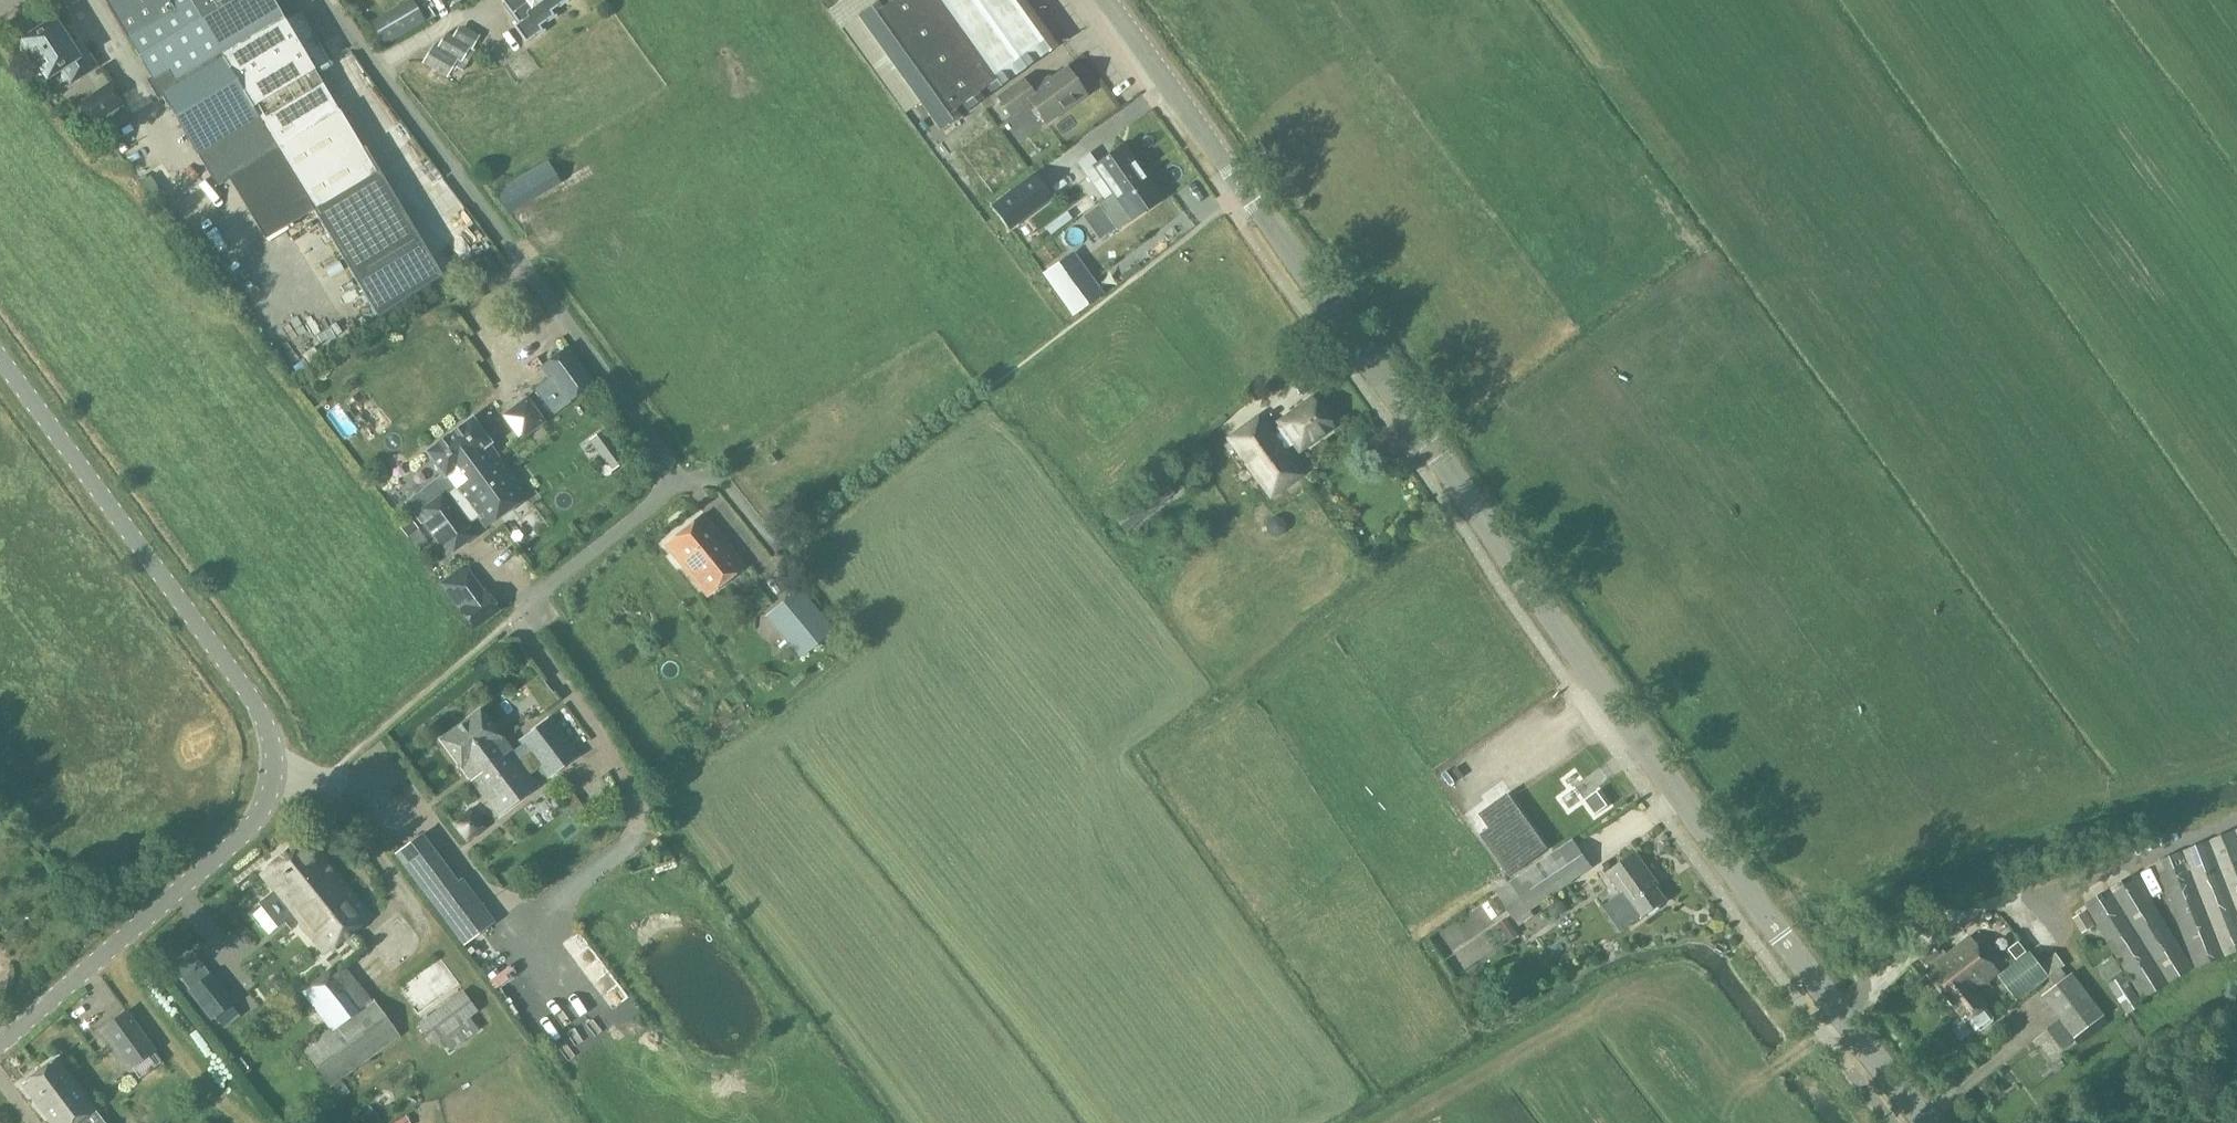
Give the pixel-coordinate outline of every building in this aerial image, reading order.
[(189,0),(104,0),(216,187),(279,150),(189,0)] [(279,150),(313,210),(376,174),(314,70),(330,61),(301,12),(285,21),(273,0),(189,0),(279,150)] [(371,22),(384,45),(426,21),(414,0),(411,0),(371,22)] [(512,14),(516,11),(522,19),(514,25),(526,42),(543,30),(540,26),(554,15),(551,11),(566,0),(502,0),(512,14)] [(858,13),(940,128),(988,94),(1063,40),(1034,0),(876,0),(858,13)] [(32,36),(24,41),(36,60),(31,63),(40,77),(45,74),(47,77),(61,68),(75,80),(96,66),(81,44),(72,50),(69,45),(74,42),(67,31),(62,34),(54,22),(46,27),(42,24),(31,31),(32,36)] [(461,62),(470,46),(447,32),(438,46),(434,43),(422,63),(448,78),(458,61),(461,62)] [(1021,81),(998,98),(1011,116),(1030,102),(1046,124),(1085,95),(1066,69),(1046,83),(1045,81),(1029,92),(1021,81)] [(91,127),(129,104),(114,81),(77,104),(91,127)] [(1089,153),(1076,162),(1092,184),(1101,177),(1113,193),(1141,173),(1122,146),(1097,164),(1089,153)] [(547,161),(496,191),(506,209),(558,179),(547,161)] [(376,174),(313,210),(381,323),(444,281),(378,172),(376,174)] [(1113,193),(1097,204),(1117,231),(1132,220),(1161,200),(1141,173),(1113,193)] [(141,184),(153,200),(163,193),(151,177),(141,184)] [(1035,177),(993,207),(1009,228),(1050,198),(1035,177)] [(1071,214),(1073,227),(1085,225),(1084,214),(1092,213),(1088,182),(1058,186),(1062,216),(1071,214)] [(1101,295),(1097,289),(1072,255),(1045,274),(1075,315),(1088,305),(1101,295)] [(355,289),(345,294),(356,317),(366,312),(355,289)] [(591,387),(566,353),(564,351),(542,367),(568,404),(591,387)] [(516,432),(540,420),(524,389),(501,402),(516,432)] [(1284,451),(1293,445),(1298,451),(1332,426),(1312,399),(1278,424),(1283,431),(1274,437),(1258,415),(1226,438),(1270,500),(1303,476),(1284,451)] [(445,478),(448,476),(459,490),(451,496),(449,493),(447,494),(437,481),(412,500),(423,513),(419,516),(448,552),(452,548),(456,553),(478,534),(470,523),(478,517),(485,526),(526,496),(489,446),(492,443),(472,417),(426,452),(445,478)] [(629,456),(608,427),(592,438),(613,468),(629,456)] [(1125,533),(1174,493),(1162,479),(1113,519),(1125,533)] [(707,596),(744,565),(703,515),(666,545),(707,596)] [(1266,524),(1266,528),(1267,531),(1270,534),(1273,536),(1277,536),(1280,535),(1283,532),(1285,529),(1285,525),(1284,522),(1281,519),(1278,517),(1274,517),(1271,518),(1268,521),(1266,524)] [(834,630),(800,588),(765,617),(800,659),(834,630)] [(499,610),(486,592),(461,610),(474,628),(499,610)] [(460,725),(441,740),(470,779),(484,798),(498,816),(518,801),(538,786),(530,776),(535,772),(540,768),(544,774),(548,780),(564,769),(579,758),(570,745),(560,732),(545,743),(530,755),(532,758),(522,765),(510,750),(501,738),(480,710),(460,725)] [(552,721),(521,743),(529,754),(530,755),(545,743),(560,732),(552,721)] [(1596,815),(1609,806),(1598,791),(1585,800),(1596,815)] [(1510,877),(1548,850),(1508,794),(1479,815),(1489,829),(1480,836),(1510,877)] [(2155,863),(2196,969),(2236,953),(2236,832),(2155,863)] [(422,833),(394,855),(431,903),(459,881),(459,880),(422,833)] [(307,836),(262,875),(324,953),(371,916),(307,836)] [(1575,839),(1497,892),(1515,921),(1521,918),(1525,923),(1548,908),(1544,903),(1594,868),(1575,839)] [(1603,907),(1622,932),(1665,901),(1656,887),(1659,885),(1636,854),(1607,875),(1622,894),(1603,907)] [(2092,967),(2112,952),(2143,1002),(2195,969),(2135,874),(2084,905),(2108,944),(2087,960),(2092,967)] [(459,881),(431,903),(464,946),(496,921),(463,878),(459,880),(459,881)] [(1559,901),(1551,906),(1549,912),(1552,916),(1558,918),(1566,912),(1567,907),(1564,902),(1559,901)] [(2083,933),(2094,926),(2085,912),(2074,919),(2083,933)] [(1985,983),(1986,984),(1999,974),(1971,938),(1948,956),(1959,971),(1954,975),(1957,979),(1962,975),(1973,989),(1979,984),(1981,986),(1985,983)] [(2010,950),(2017,961),(2028,953),(2020,942),(2010,950)] [(1959,971),(1948,956),(1944,959),(1933,944),(1919,955),(1930,969),(1927,972),(1966,1022),(1968,1021),(1977,1032),(1982,1032),(1993,1023),(1994,1018),(1985,1007),(1989,1004),(1977,991),(1986,984),(1985,983),(1981,986),(1979,984),(1973,989),(1962,975),(1957,979),(1954,975),(1959,971)] [(2030,952),(1999,977),(2019,1003),(2065,966),(2055,953),(2041,965),(2030,952)] [(213,1022),(234,1003),(205,971),(199,964),(183,977),(192,988),(189,990),(187,993),(213,1022)] [(375,999),(372,1001),(346,966),(336,973),(332,968),(301,991),(306,998),(290,1009),(305,1029),(322,1016),(331,1029),(302,1050),(330,1089),(332,1087),(341,1099),(351,1093),(342,1080),(401,1038),(375,999)] [(1466,966),(1455,977),(1471,994),(1482,983),(1466,966)] [(553,969),(544,974),(558,996),(566,991),(553,969)] [(2106,1016),(2073,974),(2043,997),(2075,1039),(2106,1016)] [(2109,985),(2128,1016),(2143,1006),(2124,976),(2109,985)] [(463,991),(418,1024),(433,1045),(478,1012),(463,991)] [(130,1069),(155,1051),(126,1012),(101,1030),(130,1069)] [(80,1122),(104,1122),(95,1109),(57,1058),(42,1069),(56,1087),(52,1091),(64,1110),(68,1108),(80,1122)] [(42,1069),(21,1085),(51,1122),(77,1122),(78,1122),(80,1122),(68,1108),(64,1110),(52,1091),(56,1087),(42,1069)]
